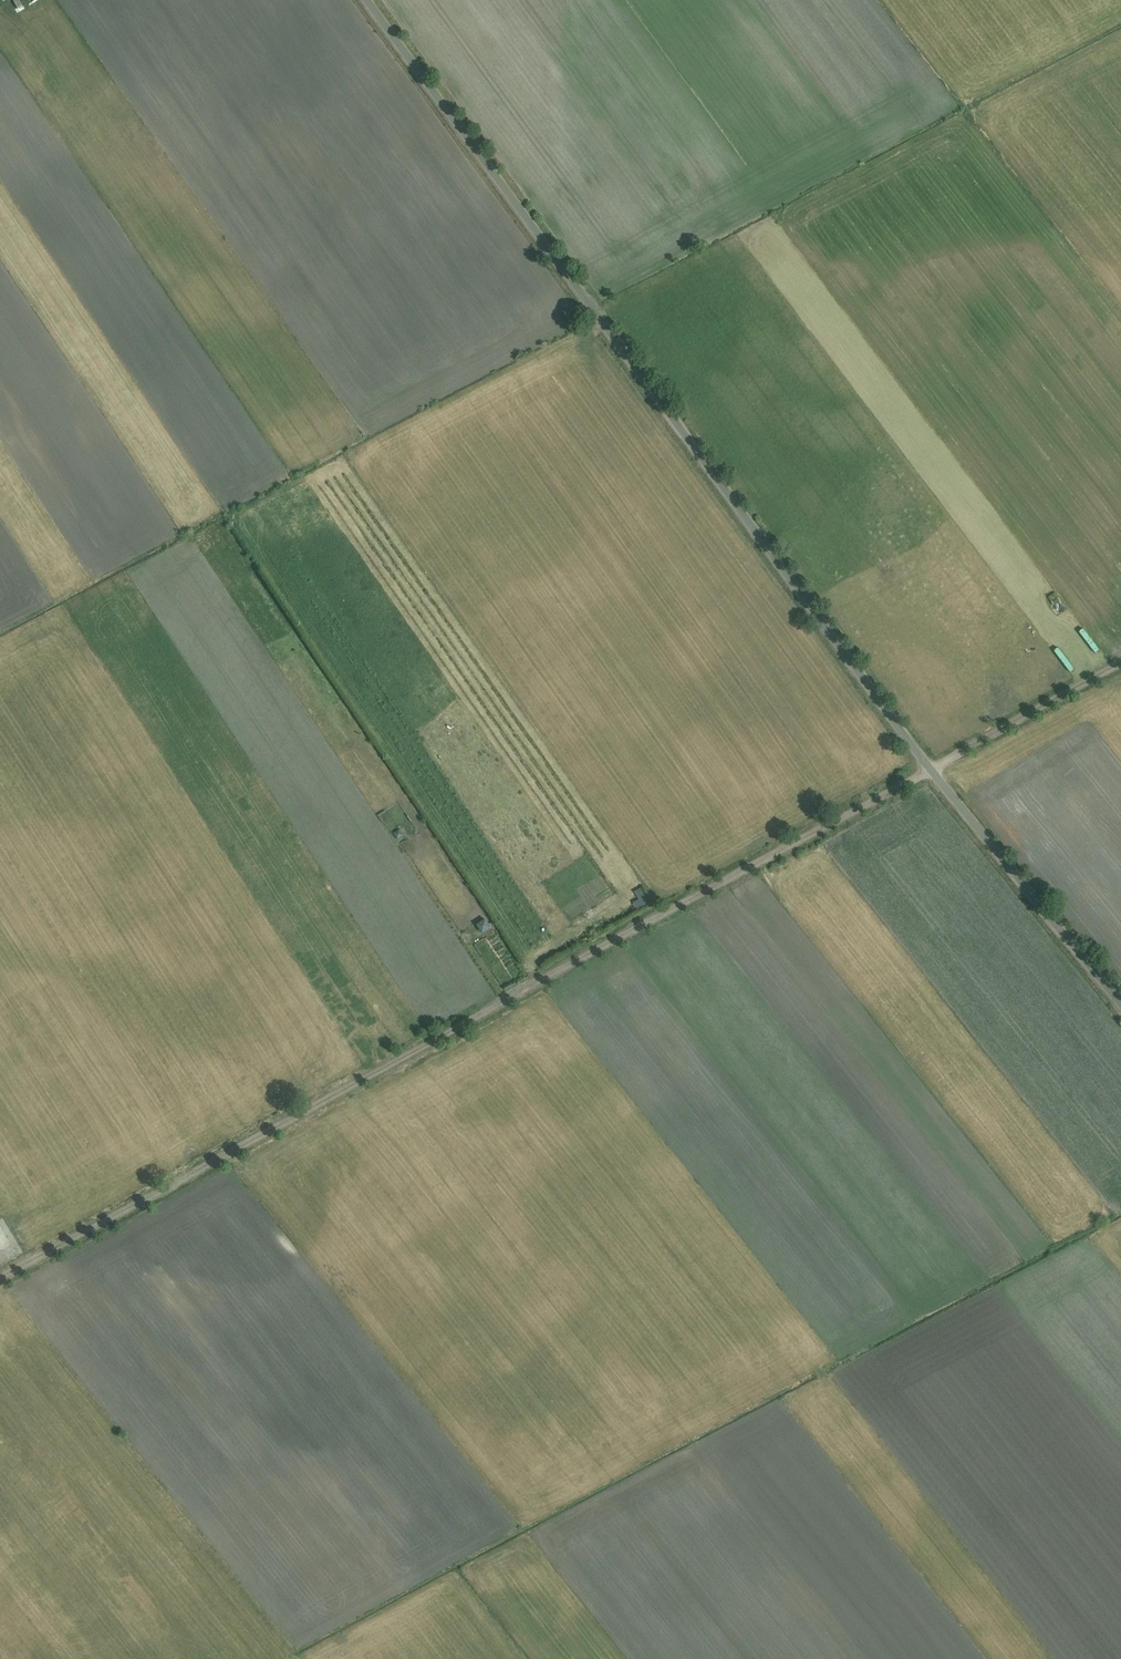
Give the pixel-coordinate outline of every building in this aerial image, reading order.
[(540,964),(550,959),(548,954),(538,959),(540,964)]
